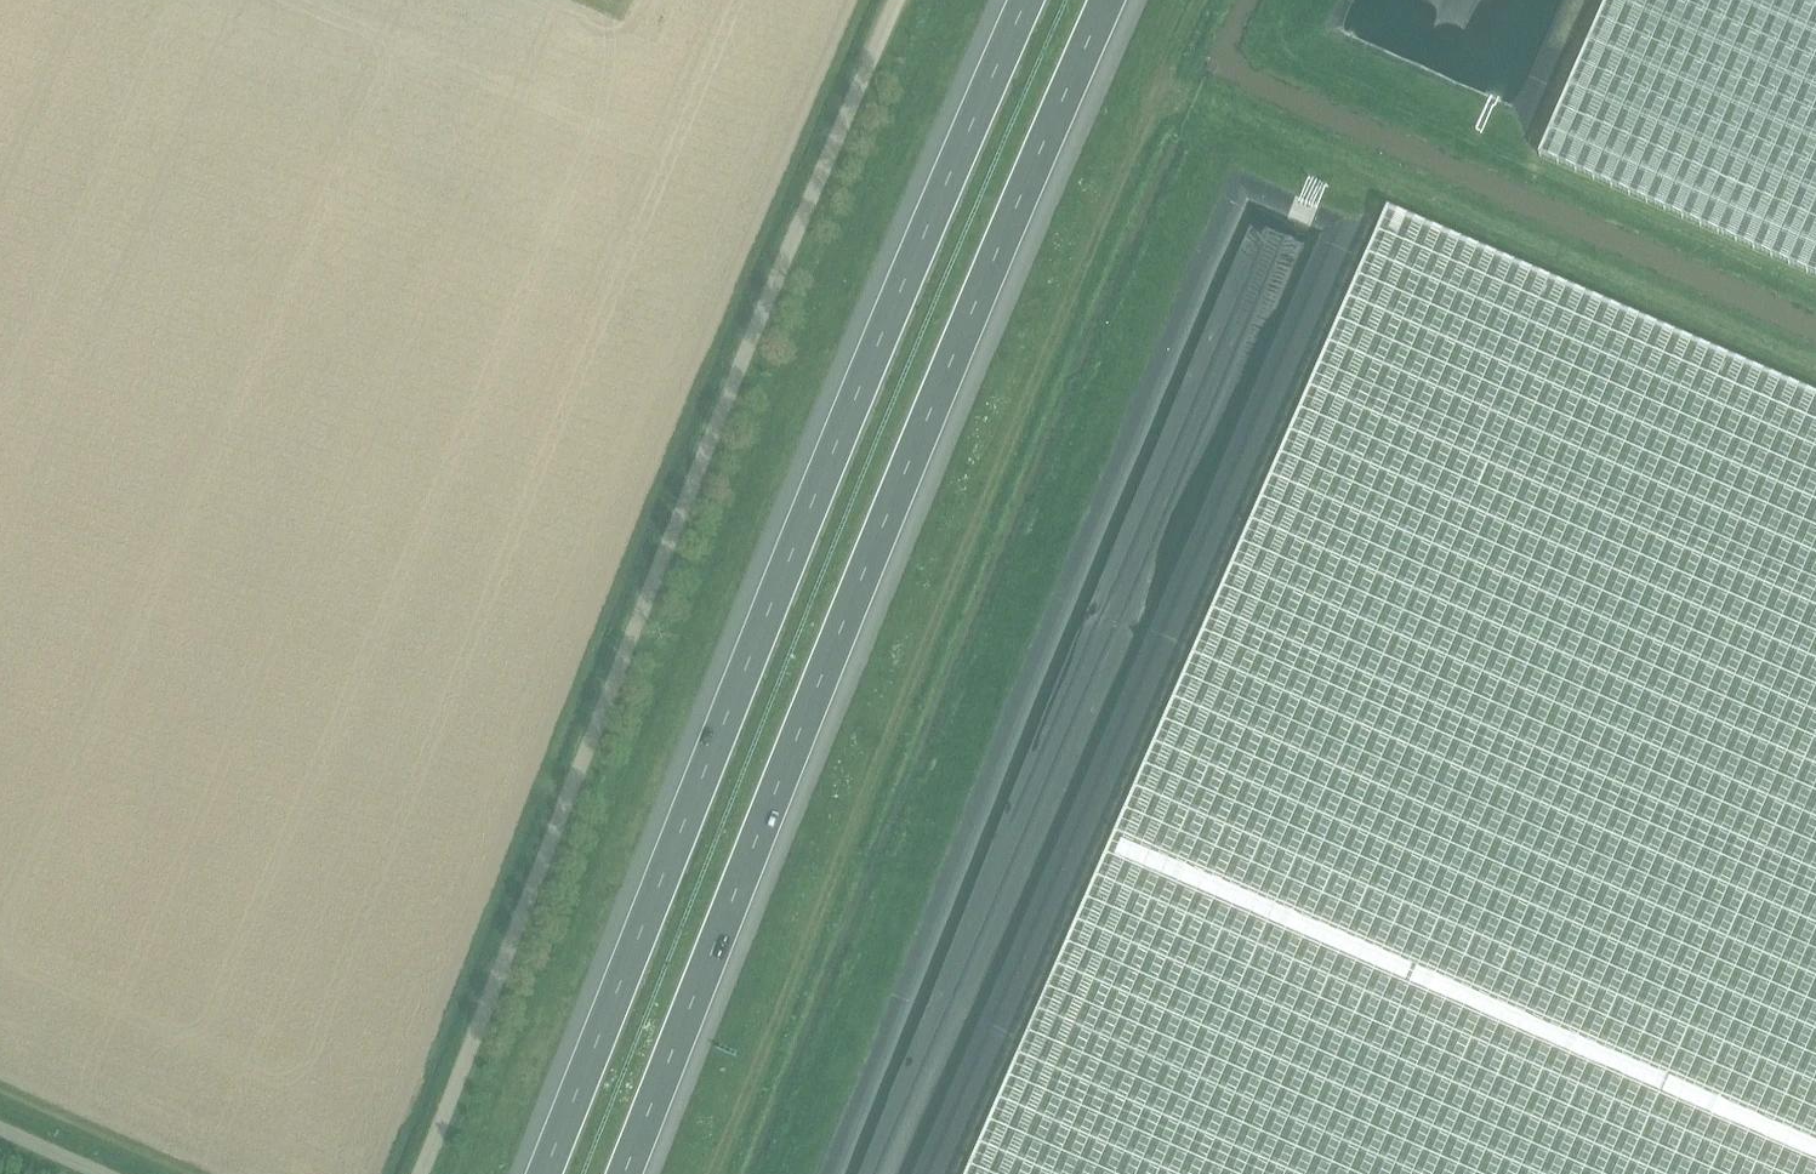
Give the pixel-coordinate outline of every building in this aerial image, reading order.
[(1541,156),(1815,276),(1815,0),(1609,0),(1541,156)] [(1389,210),(969,1173),(1815,1173),(1815,396),(1389,210)]
